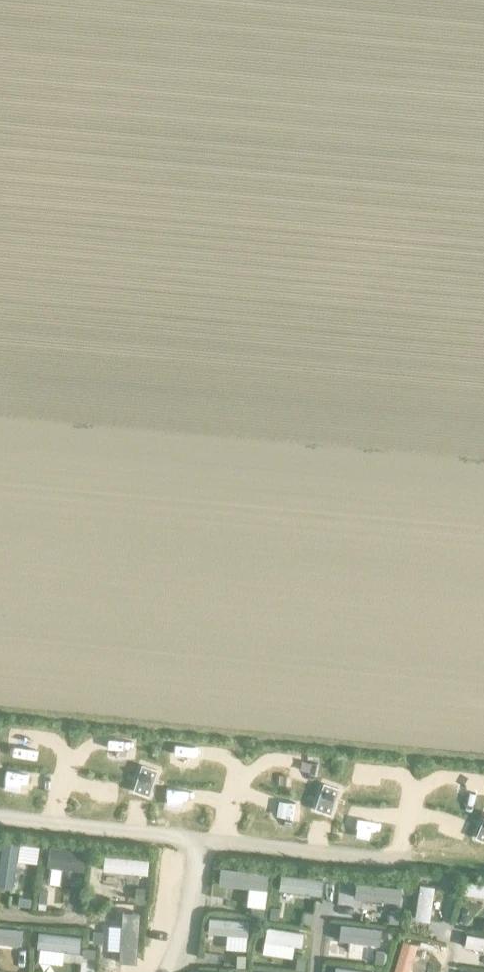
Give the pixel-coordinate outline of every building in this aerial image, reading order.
[(141,767),(132,791),(148,797),(156,772),(141,767)] [(323,785),(314,810),(330,815),(338,790),(323,785)] [(475,838),(483,841),(483,837),(483,816),(475,838)] [(18,842),(0,840),(0,842),(0,885),(11,887),(18,842)] [(83,869),(85,850),(49,845),(47,865),(83,869)] [(146,873),(147,858),(103,855),(102,870),(146,873)] [(268,872),(220,867),(218,884),(266,890),(268,872)] [(322,878),(280,873),(278,890),(320,894),(322,878)] [(466,880),(463,893),(483,896),(483,883),(466,880)] [(398,901),(400,886),(355,881),(353,896),(398,901)] [(434,886),(419,884),(413,918),(428,921),(434,886)] [(135,963),(138,911),(121,910),(118,962),(135,963)] [(246,935),(247,920),(208,917),(207,932),(246,935)] [(379,943),(381,928),(340,924),(339,939),(379,943)] [(22,929),(0,926),(0,942),(21,944),(22,929)] [(303,932),(265,927),(263,941),(301,947),(303,932)] [(80,936),(38,930),(35,946),(78,952),(80,936)] [(466,933),(463,945),(483,949),(483,936),(466,933)] [(429,953),(401,945),(393,971),(411,971),(413,963),(425,966),(429,953)]
